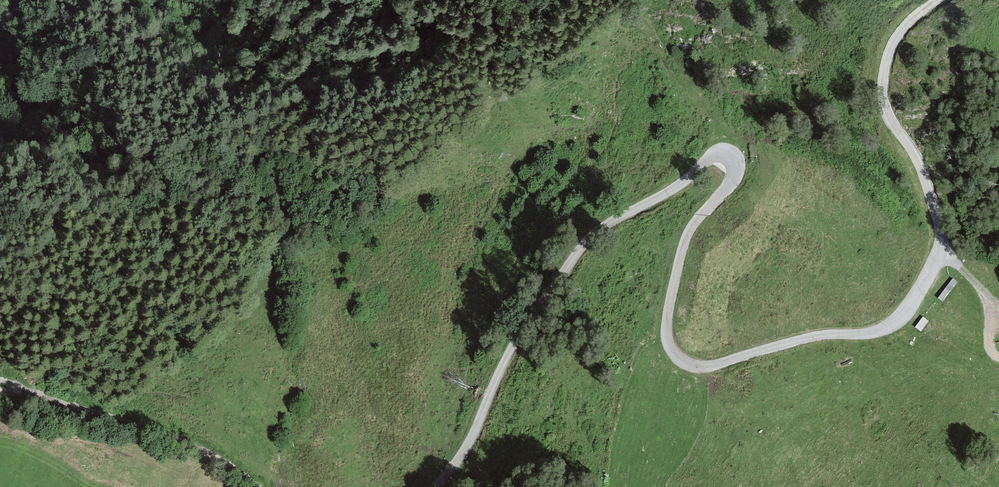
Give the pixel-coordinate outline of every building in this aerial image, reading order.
[(939,295),(953,283),(946,276),(933,289),(939,295)]
